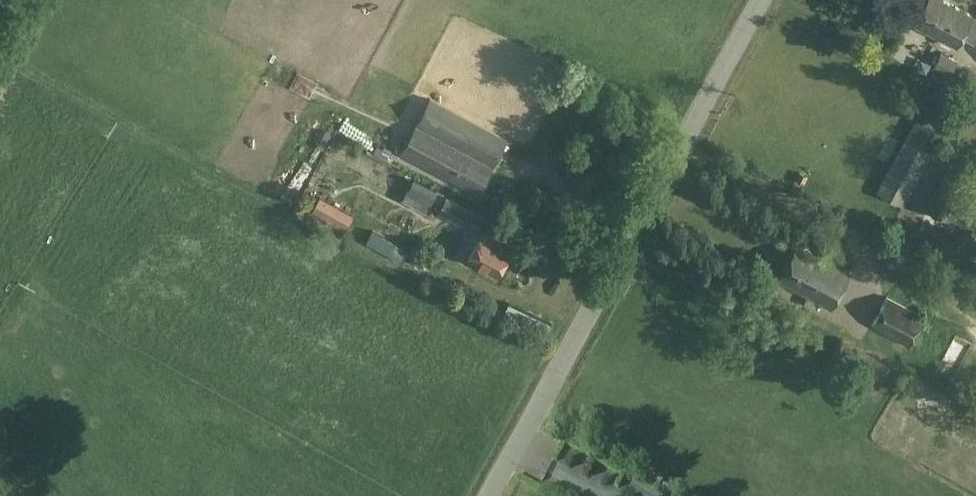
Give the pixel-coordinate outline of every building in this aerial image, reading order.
[(971,13),(945,0),(925,0),(913,23),(956,45),(960,35),(971,13)] [(971,13),(960,35),(972,41),(975,34),(975,16),(971,13)] [(870,43),(865,53),(871,56),(878,53),(881,48),(870,43)] [(940,52),(928,76),(954,89),(966,68),(956,63),(958,61),(940,52)] [(925,84),(917,99),(939,111),(947,95),(925,84)] [(430,96),(399,153),(478,196),(509,139),(430,96)] [(927,113),(922,123),(935,130),(941,120),(927,113)] [(942,134),(935,130),(922,123),(915,119),(876,190),(903,205),(942,134)] [(944,176),(963,186),(946,220),(956,225),(975,189),(975,176),(951,163),(944,176)] [(799,174),(795,183),(804,187),(808,178),(799,174)] [(963,186),(944,176),(942,175),(925,209),(946,220),(963,186)] [(437,190),(418,180),(411,190),(430,201),(437,190)] [(311,211),(345,228),(353,215),(319,197),(311,211)] [(444,200),(438,212),(436,217),(459,229),(462,225),(472,230),(478,218),(444,200)] [(483,230),(468,259),(497,275),(511,249),(499,243),(501,239),(483,230)] [(807,295),(815,299),(830,307),(849,271),(798,244),(778,280),(807,295)] [(815,299),(807,295),(803,303),(811,307),(815,299)] [(908,345),(923,317),(886,297),(871,325),(908,345)]
